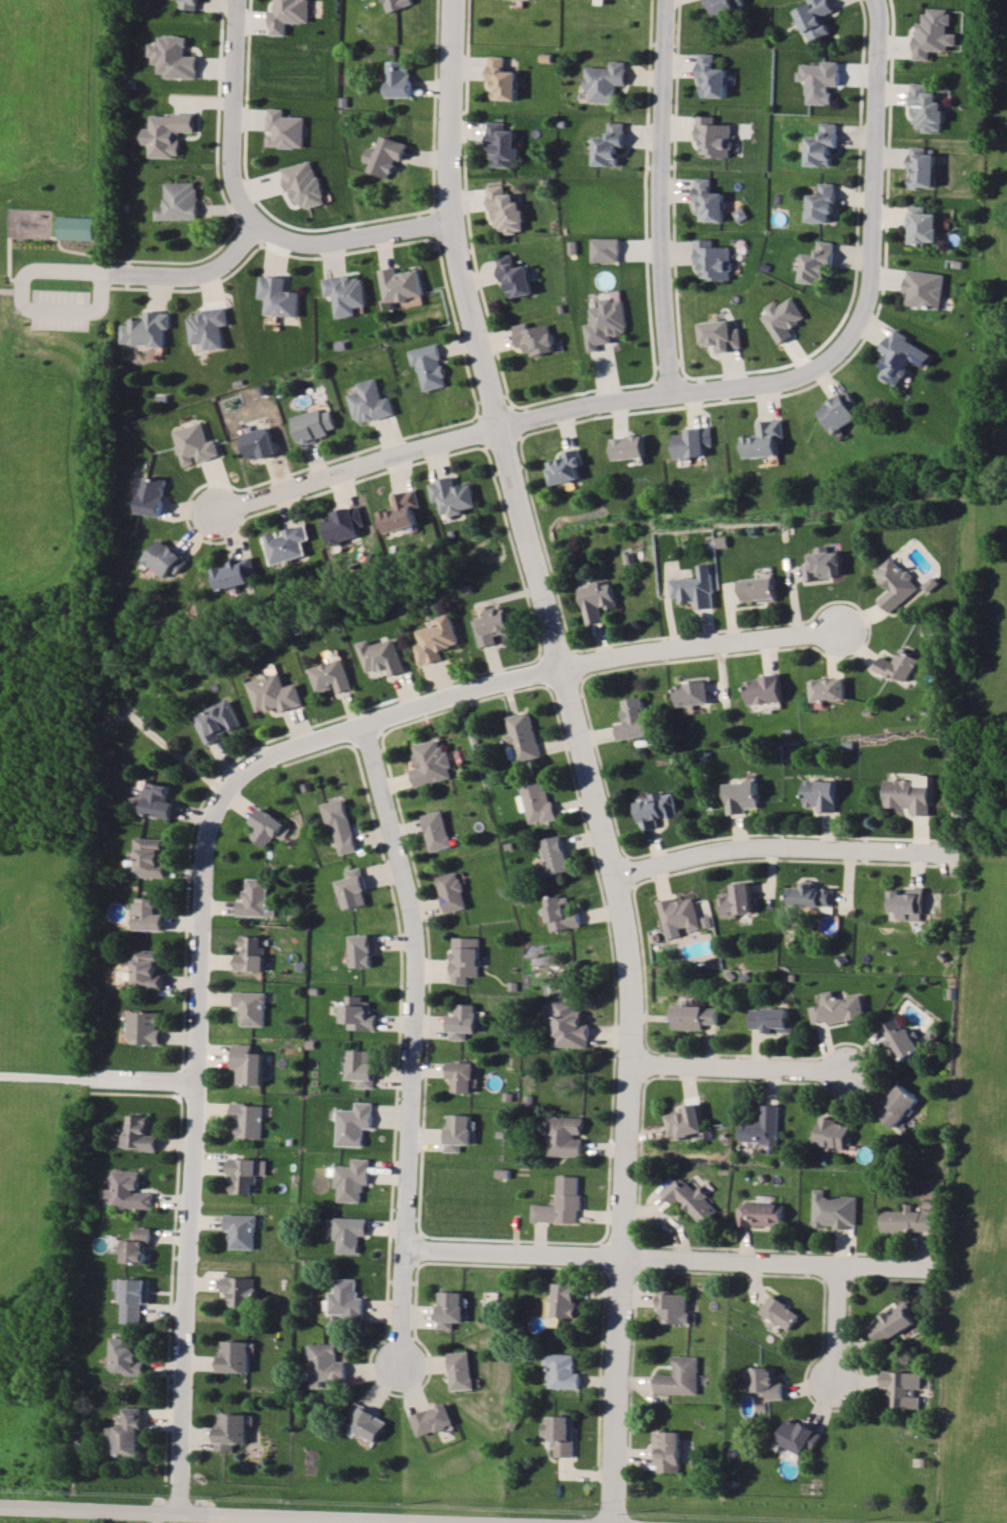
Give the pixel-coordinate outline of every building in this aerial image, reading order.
[(180,9),(197,12),(199,0),(182,0),(180,9)] [(276,12),(271,12),(270,37),(287,37),(288,24),(310,25),(311,0),(305,0),(276,0),(276,12)] [(388,13),(414,4),(412,0),(384,0),(388,13)] [(712,15),(745,5),(743,0),(707,0),(712,15)] [(812,41),(831,31),(823,15),(834,9),(830,0),(810,0),(810,1),(795,8),(812,41)] [(914,47),(932,48),(932,36),(947,36),(947,32),(958,33),(959,20),(949,20),(950,0),(928,0),(928,2),(922,1),(922,13),(916,13),(914,47)] [(159,37),(159,45),(150,45),(150,58),(153,58),(153,66),(159,66),(159,74),(166,74),(166,79),(195,79),(195,58),(184,57),(184,37),(159,37)] [(698,52),(698,77),(702,77),(702,95),(725,95),(726,66),(713,66),(713,53),(698,52)] [(487,58),(487,81),(494,82),(493,101),(516,102),(516,73),(505,73),(505,58),(487,58)] [(801,64),(801,71),(797,71),(797,80),(806,80),(806,93),(807,93),(807,103),(827,104),(827,102),(831,102),(832,91),(829,91),(829,85),(839,86),(840,60),(822,60),(821,64),(801,64)] [(388,62),(389,80),(386,81),(387,100),(412,99),(411,74),(408,75),(408,61),(388,62)] [(586,67),(585,91),(592,92),(591,102),(620,103),(620,93),(617,93),(618,85),(627,85),(627,62),(610,62),(609,68),(586,67)] [(909,71),(909,97),(915,96),(915,118),(944,118),(943,89),(937,89),(937,79),(929,79),(928,71),(909,71)] [(268,107),(267,130),(274,130),(274,134),(266,134),(266,145),(279,145),(279,147),(295,148),(295,145),(304,146),(305,116),(284,116),(284,108),(268,107)] [(195,115),(165,114),(164,117),(151,116),(151,130),(143,130),(143,146),(148,146),(148,159),(174,159),(174,156),(180,156),(181,132),(195,133),(195,115)] [(696,115),(695,140),(702,140),(701,152),(710,152),(710,156),(729,156),(729,146),(732,146),(732,137),(729,137),(729,122),(713,122),(713,115),(696,115)] [(593,135),(592,164),(617,164),(618,147),(623,147),(624,122),(608,121),(608,135),(593,135)] [(486,122),(486,147),(491,147),(491,166),(514,166),(514,158),(518,158),(519,145),(513,145),(513,129),(503,129),(503,122),(486,122)] [(807,135),(806,164),(830,165),(831,148),(836,148),(837,122),(819,122),(818,135),(807,135)] [(369,170),(390,177),(397,159),(404,161),(409,144),(382,134),(378,148),(369,145),(364,160),(371,163),(369,170)] [(909,134),(909,176),(935,176),(935,140),(925,140),(924,134),(909,134)] [(281,168),(288,191),(292,189),(295,201),(302,205),(305,203),(306,207),(324,202),(322,195),(324,194),(319,175),(316,176),(311,160),(281,168)] [(694,177),(695,201),(698,201),(699,220),(722,219),(722,191),(710,191),(710,177),(694,177)] [(162,182),(163,208),(153,208),(153,220),(199,218),(197,187),(193,187),(193,181),(162,182)] [(807,193),(807,209),(805,209),(805,221),(829,222),(829,217),(833,217),(833,183),(819,182),(819,193),(807,193)] [(484,187),(487,211),(494,209),(497,229),(504,228),(505,235),(516,233),(515,228),(522,227),(521,221),(525,220),(523,208),(519,208),(518,199),(513,200),(511,191),(504,192),(503,184),(484,187)] [(907,194),(908,232),(938,231),(938,201),(927,201),(927,194),(907,194)] [(96,240),(97,217),(59,216),(59,239),(96,240)] [(590,238),(590,262),(618,262),(618,238),(590,238)] [(693,239),(694,264),(701,264),(701,276),(709,276),(709,280),(728,279),(728,270),(731,270),(731,260),(728,260),(728,245),(711,245),(711,238),(693,239)] [(802,251),(799,280),(823,282),(825,266),(831,266),(833,241),(816,239),(815,252),(802,251)] [(493,257),(500,282),(506,281),(510,297),(532,291),(525,264),(514,267),(510,252),(493,257)] [(906,257),(903,278),(909,279),(908,291),(938,296),(943,262),(906,257)] [(378,269),(384,301),(397,299),(397,301),(409,299),(408,295),(421,293),(417,268),(396,272),(395,266),(378,269)] [(259,274),(258,297),(266,297),(264,313),(295,316),(297,291),(283,289),(284,277),(259,274)] [(322,278),(325,296),(333,295),(337,318),(356,314),(354,307),(366,305),(361,278),(359,279),(358,276),(351,277),(350,275),(344,276),(344,274),(322,278)] [(583,323),(587,351),(597,349),(596,343),(615,340),(614,335),(621,334),(620,331),(626,330),(620,298),(612,300),(611,296),(599,298),(600,305),(589,307),(590,316),(587,317),(588,323),(583,323)] [(777,343),(791,334),(787,328),(797,322),(796,320),(803,316),(790,297),(776,305),(773,300),(763,306),(766,311),(759,316),(777,343)] [(187,318),(190,344),(202,342),(203,349),(223,346),(220,324),(227,323),(224,305),(201,308),(201,310),(197,311),(197,313),(189,314),(189,317),(187,318)] [(121,323),(121,342),(149,343),(149,347),(163,347),(163,328),(169,328),(169,311),(144,310),(144,317),(130,317),(129,324),(121,323)] [(896,374),(911,350),(924,358),(934,343),(892,317),(880,336),(888,341),(880,353),(887,357),(881,365),(896,374)] [(697,322),(699,346),(716,345),(717,353),(731,351),(731,347),(738,346),(736,327),(728,328),(727,318),(697,322)] [(511,325),(518,347),(523,345),(525,351),(532,350),(533,355),(555,348),(547,322),(529,328),(527,320),(511,325)] [(406,350),(436,343),(440,358),(437,359),(438,365),(441,364),(444,375),(442,376),(444,384),(423,390),(416,364),(410,366),(406,350)] [(374,377),(380,399),(387,396),(392,413),(370,419),(369,418),(358,422),(357,418),(353,419),(346,394),(357,391),(355,383),(374,377)] [(834,421),(817,398),(846,377),(863,401),(834,421)] [(741,424),(744,446),(776,442),(775,427),(783,426),(781,406),(757,409),(759,423),(741,424)] [(289,417),(298,445),(314,440),(313,437),(326,432),(325,429),(334,426),(328,409),(319,412),(318,407),(289,417)] [(675,423),(677,447),(706,445),(705,436),(712,435),(711,414),(685,416),(686,423),(675,423)] [(171,431),(175,445),(173,445),(176,454),(178,454),(182,465),(192,461),(190,455),(195,454),(197,460),(217,453),(212,439),(206,441),(199,421),(171,431)] [(614,426),(617,448),(645,445),(642,423),(614,426)] [(238,434),(247,458),(257,455),(258,458),(274,452),(265,425),(238,434)] [(546,450),(552,473),(581,466),(578,456),(585,454),(580,435),(565,439),(566,445),(546,450)] [(616,459),(648,458),(647,435),(615,437),(616,459)] [(429,482),(434,501),(439,500),(443,513),(450,511),(451,514),(464,511),(463,508),(476,504),(471,482),(456,485),(453,474),(436,479),(436,480),(429,482)] [(143,475),(139,494),(137,494),(134,511),(157,515),(163,479),(143,475)] [(379,511),(385,533),(418,523),(414,507),(421,506),(416,488),(392,494),(396,506),(379,511)] [(323,519),(332,547),(343,543),(342,540),(360,535),(358,527),(365,525),(358,503),(330,512),(331,516),(323,519)] [(263,535),(272,565),(306,554),(302,541),(310,539),(305,522),(282,529),(283,534),(278,535),(277,531),(263,535)] [(141,559),(163,577),(170,569),(176,573),(186,561),(181,557),(183,555),(167,542),(165,544),(158,538),(141,559)] [(847,574),(842,550),(829,552),(828,545),(818,547),(819,553),(809,555),(810,561),(804,562),(807,581),(847,574)] [(213,568),(220,590),(251,581),(249,575),(257,572),(252,555),(228,562),(229,563),(213,568)] [(920,587),(894,557),(875,573),(889,590),(878,600),(890,613),(920,587)] [(672,579),(674,598),(682,597),(683,604),(697,602),(697,609),(718,607),(713,563),(699,565),(701,576),(672,579)] [(742,580),(744,603),(778,599),(776,577),(742,580)] [(580,588),(590,625),(605,620),(602,610),(620,605),(614,582),(604,585),(603,581),(580,588)] [(482,647),(498,643),(496,636),(514,631),(508,606),(487,611),(488,616),(475,620),(482,647)] [(461,644),(451,613),(438,617),(440,624),(418,630),(422,642),(415,644),(421,666),(444,659),(442,650),(461,644)] [(374,644),(373,639),(360,643),(368,673),(384,668),(386,677),(407,671),(397,638),(374,644)] [(880,655),(873,670),(888,678),(890,673),(909,682),(922,658),(899,647),(892,661),(880,655)] [(354,688),(344,658),(310,669),(319,693),(336,688),(338,694),(354,688)] [(249,682),(258,713),(281,707),(282,711),(304,705),(298,683),(286,686),(282,672),(249,682)] [(786,701),(783,674),(748,679),(751,705),(786,701)] [(812,679),(813,700),(846,700),(845,678),(812,679)] [(712,702),(708,680),(676,685),(680,707),(712,702)] [(619,740),(652,735),(645,696),(622,700),(626,721),(616,723),(619,740)] [(242,726),(232,701),(196,715),(208,745),(222,739),(221,735),(242,726)] [(542,756),(532,711),(507,717),(512,734),(505,735),(511,763),(542,756)] [(416,786),(453,779),(451,768),(444,739),(415,745),(420,767),(413,769),(416,786)] [(806,806),(820,806),(820,812),(840,812),(840,781),(806,780),(806,806)] [(933,815),(932,784),(918,784),(918,780),(886,780),(887,807),(912,807),(912,815),(933,815)] [(763,807),(762,781),(728,783),(729,814),(747,814),(747,808),(763,807)] [(531,824),(556,819),(548,782),(519,788),(524,812),(528,811),(531,824)] [(176,802),(170,801),(172,785),(148,783),(145,814),(174,818),(176,802)] [(644,830),(660,827),(659,820),(680,815),(676,793),(666,795),(665,793),(637,799),(644,830)] [(335,829),(341,855),(359,851),(346,798),(323,804),(329,830),(335,829)] [(258,827),(252,836),(269,848),(286,823),(262,807),(252,822),(258,827)] [(455,846),(445,810),(424,815),(434,852),(455,846)] [(571,871),(565,836),(543,840),(550,875),(571,871)] [(138,877),(171,878),(171,862),(164,862),(165,839),(139,838),(138,877)] [(371,904),(362,867),(347,871),(349,878),(339,881),(346,910),(371,904)] [(439,877),(449,914),(472,907),(461,871),(439,877)] [(239,900),(238,915),(276,917),(277,909),(270,909),(271,878),(247,878),(246,900),(239,900)] [(835,888),(817,888),(817,881),(803,881),(803,888),(789,887),(788,904),(835,906),(835,888)] [(721,893),(722,915),(755,914),(754,883),(733,883),(733,893),(721,893)] [(890,911),(898,912),(898,920),(925,921),(926,888),(909,888),(909,892),(891,891),(890,911)] [(552,932),(584,926),(581,910),(573,911),(570,894),(546,899),(552,932)] [(703,928),(694,897),(676,902),(674,897),(658,901),(667,933),(688,927),(689,932),(703,928)] [(138,930),(166,930),(166,913),(160,913),(160,898),(138,898),(138,910),(138,930)] [(375,967),(375,952),(379,952),(378,934),(353,935),(354,968),(375,967)] [(266,971),(267,946),(262,946),(263,936),(242,935),(241,952),(237,952),(237,970),(266,971)] [(482,977),(482,938),(455,937),(454,984),(470,984),(470,976),(482,977)] [(164,989),(164,974),(160,974),(160,950),(135,949),(134,988),(164,989)] [(867,1018),(864,994),(837,998),(836,990),(824,992),(826,1005),(812,1007),(815,1026),(867,1018)] [(241,1026),(266,1026),(267,992),(236,992),(235,1007),(241,1007),(241,1026)] [(349,1029),(378,1030),(378,1014),(372,1013),(372,1002),(364,1001),(364,995),(348,995),(348,1004),(343,1004),(342,1022),(350,1022),(349,1029)] [(674,1029),(705,1030),(705,1024),(721,1024),(721,1007),(691,1006),(691,996),(683,996),(683,1005),(675,1005),(674,1029)] [(554,1047),(591,1047),(591,1024),(585,1024),(585,1010),(578,1010),(578,1003),(545,1002),(545,1022),(554,1022),(554,1047)] [(468,1040),(469,1032),(485,1032),(486,1011),(477,1011),(477,1004),(457,1004),(457,1015),(450,1015),(450,1039),(468,1040)] [(752,1008),(751,1032),(793,1032),(794,1009),(752,1008)] [(161,1044),(161,1029),(158,1029),(158,1012),(132,1011),(131,1043),(161,1044)] [(921,1051),(912,1027),(905,1030),(900,1019),(885,1025),(899,1060),(921,1051)] [(238,1068),(238,1084),(264,1085),(265,1053),(254,1053),(254,1044),(234,1044),(234,1068),(238,1068)] [(376,1050),(350,1050),(350,1079),(359,1080),(359,1088),(375,1088),(376,1050)] [(454,1092),(476,1092),(477,1062),(450,1062),(450,1079),(454,1079),(454,1092)] [(878,1115),(904,1133),(907,1128),(902,1125),(921,1098),(900,1083),(878,1115)] [(375,1103),(357,1102),(357,1110),(339,1109),(338,1146),(366,1146),(366,1128),(374,1128),(375,1103)] [(670,1136),(679,1134),(679,1137),(705,1133),(701,1102),(686,1104),(687,1111),(667,1113),(670,1136)] [(263,1138),(264,1104),(231,1103),(231,1120),(237,1120),(237,1138),(263,1138)] [(741,1142),(780,1144),(782,1105),(763,1104),(763,1121),(742,1120),(741,1142)] [(839,1106),(822,1105),(818,1146),(850,1148),(852,1125),(844,1125),(845,1116),(839,1115),(839,1106)] [(463,1152),(464,1144),(474,1145),(474,1115),(449,1114),(448,1152),(463,1152)] [(149,1115),(126,1115),(125,1149),(158,1150),(158,1135),(149,1135),(149,1115)] [(585,1117),(550,1116),(549,1155),(585,1156),(586,1137),(585,1137),(585,1117)] [(365,1202),(366,1184),(372,1184),(373,1159),(355,1158),(354,1166),(338,1165),(338,1189),(341,1189),(340,1201),(365,1202)] [(233,1193),(258,1194),(259,1175),(268,1175),(268,1159),(230,1159),(229,1175),(234,1175),(233,1193)] [(141,1171),(114,1170),(114,1189),(103,1189),(103,1198),(113,1198),(113,1208),(156,1208),(156,1192),(141,1192),(141,1171)] [(580,1223),(580,1209),(583,1209),(584,1176),(560,1175),(559,1205),(536,1204),(535,1221),(580,1223)] [(704,1225),(718,1211),(707,1198),(710,1195),(701,1186),(696,1190),(681,1175),(663,1193),(674,1205),(679,1200),(704,1225)] [(859,1197),(827,1196),(827,1189),(815,1189),(814,1227),(859,1227),(859,1197)] [(740,1203),(740,1225),(786,1227),(787,1205),(740,1203)] [(883,1210),(882,1233),(903,1234),(903,1230),(936,1231),(937,1211),(914,1210),(914,1204),(904,1203),(904,1210),(883,1210)] [(259,1215),(228,1215),(227,1231),(234,1231),(233,1249),(259,1249),(259,1215)] [(337,1240),(341,1241),(341,1253),(364,1254),(364,1236),(371,1236),(371,1218),(338,1217),(337,1240)] [(154,1228),(136,1228),(136,1239),(127,1239),(126,1263),(148,1263),(148,1243),(154,1243),(154,1228)] [(234,1292),(233,1306),(258,1307),(259,1278),(225,1277),(225,1292),(234,1292)] [(145,1304),(153,1304),(154,1279),(127,1279),(126,1322),(144,1323),(145,1304)] [(362,1280),(339,1279),(339,1292),(334,1292),(334,1314),(350,1314),(349,1323),(367,1323),(368,1298),(361,1298),(362,1280)] [(550,1301),(549,1317),(580,1318),(581,1284),(557,1284),(557,1302),(550,1301)] [(457,1329),(457,1322),(467,1322),(468,1292),(442,1291),(441,1329),(457,1329)] [(692,1294),(661,1293),(660,1322),(691,1324),(692,1294)] [(802,1315),(773,1295),(761,1311),(790,1332),(802,1315)] [(869,1328),(877,1344),(919,1323),(908,1301),(882,1314),(885,1320),(869,1328)] [(149,1360),(143,1360),(143,1338),(115,1338),(114,1374),(149,1374),(149,1360)] [(253,1341),(225,1341),(224,1372),(252,1372),(253,1341)] [(341,1344),(315,1343),(314,1387),(324,1388),(324,1379),(332,1380),(332,1388),(341,1388),(341,1379),(350,1379),(350,1362),(341,1362),(341,1344)] [(477,1390),(475,1352),(453,1352),(454,1390),(477,1390)] [(579,1354),(548,1353),(547,1365),(552,1365),(551,1388),(584,1389),(585,1373),(579,1373),(579,1354)] [(657,1393),(700,1394),(701,1357),(675,1356),(675,1374),(658,1374),(657,1393)] [(777,1368),(754,1368),(754,1398),(786,1398),(785,1382),(777,1383),(777,1368)] [(922,1408),(922,1396),(910,1396),(910,1388),(924,1389),(924,1372),(883,1371),(882,1388),(890,1388),(890,1407),(922,1408)] [(351,1428),(378,1443),(390,1421),(358,1402),(349,1418),(355,1421),(351,1428)] [(421,1437),(456,1424),(448,1403),(413,1416),(421,1437)] [(111,1426),(110,1455),(144,1455),(145,1408),(127,1408),(127,1427),(111,1426)] [(238,1444),(250,1444),(251,1414),(221,1413),(220,1451),(238,1451),(238,1444)] [(577,1457),(578,1416),(547,1415),(546,1437),(553,1437),(553,1447),(558,1447),(557,1457),(577,1457)] [(778,1443),(804,1454),(809,1443),(817,1447),(823,1432),(788,1418),(778,1443)] [(683,1432),(655,1431),(655,1448),(657,1448),(657,1472),(682,1472),(683,1432)]
